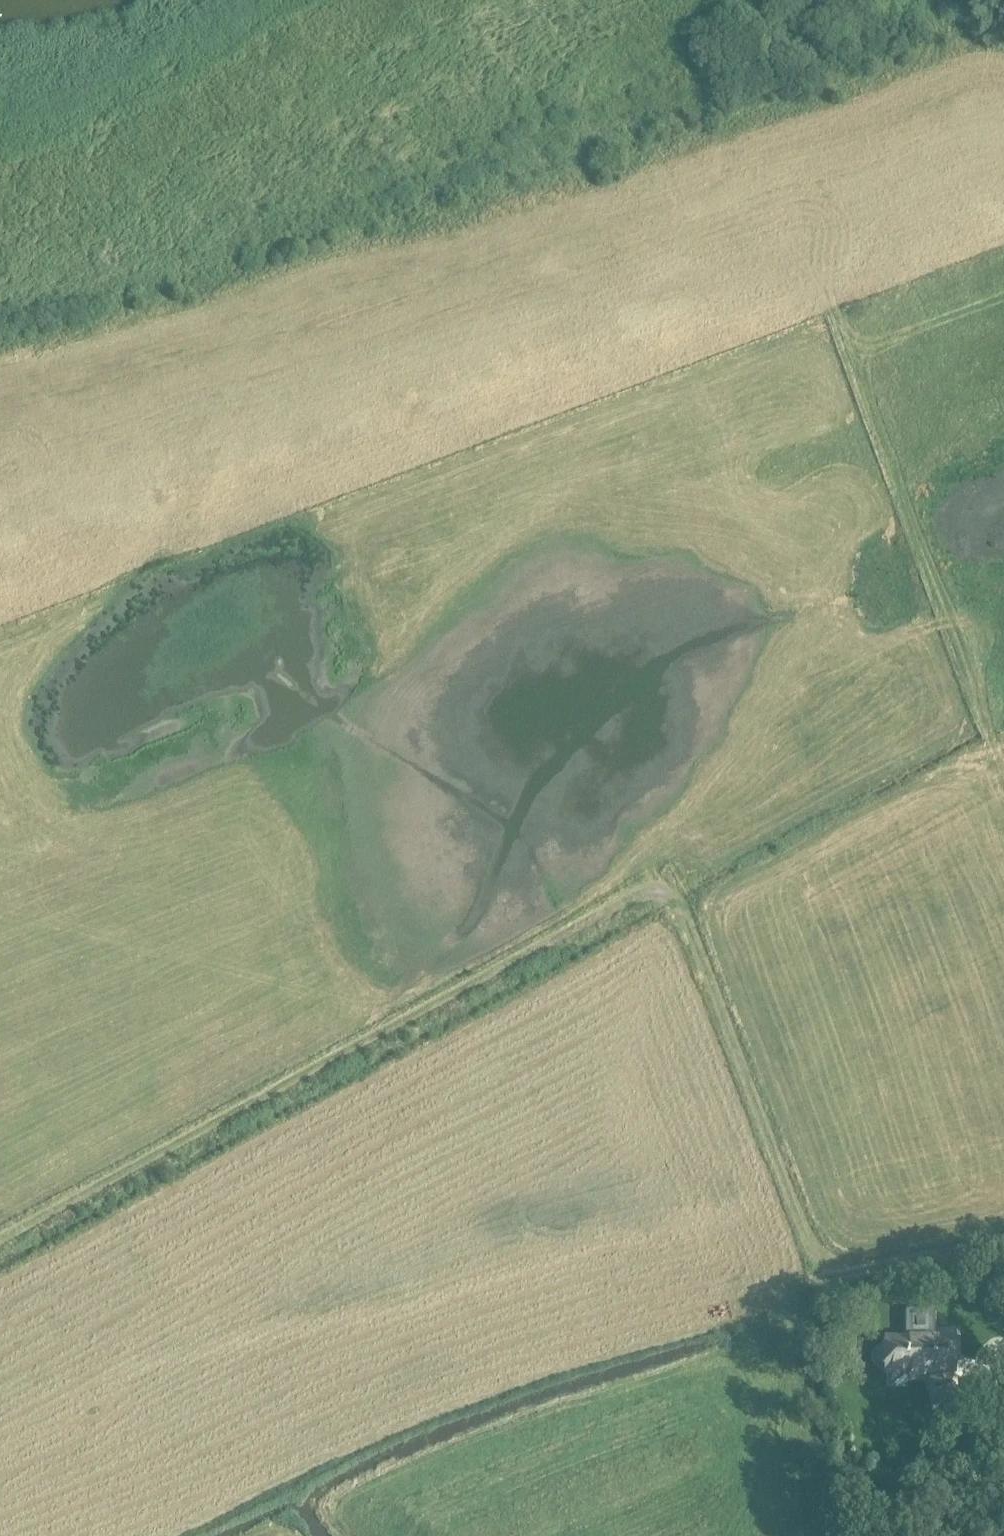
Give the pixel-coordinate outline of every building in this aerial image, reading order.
[(875,1351),(875,1358),(877,1364),(882,1366),(885,1366),(885,1372),(905,1372),(907,1375),(926,1376),(928,1373),(930,1381),(943,1378),(941,1372),(955,1372),(954,1330),(938,1330),(938,1313),(909,1312),(908,1339),(885,1339),(885,1345),(882,1345),(878,1347),(875,1351)] [(930,1381),(928,1382),(933,1404),(959,1397),(954,1375),(943,1378),(930,1381)] [(981,1428),(990,1440),(1003,1430),(1003,1424),(998,1416),(981,1428)]
